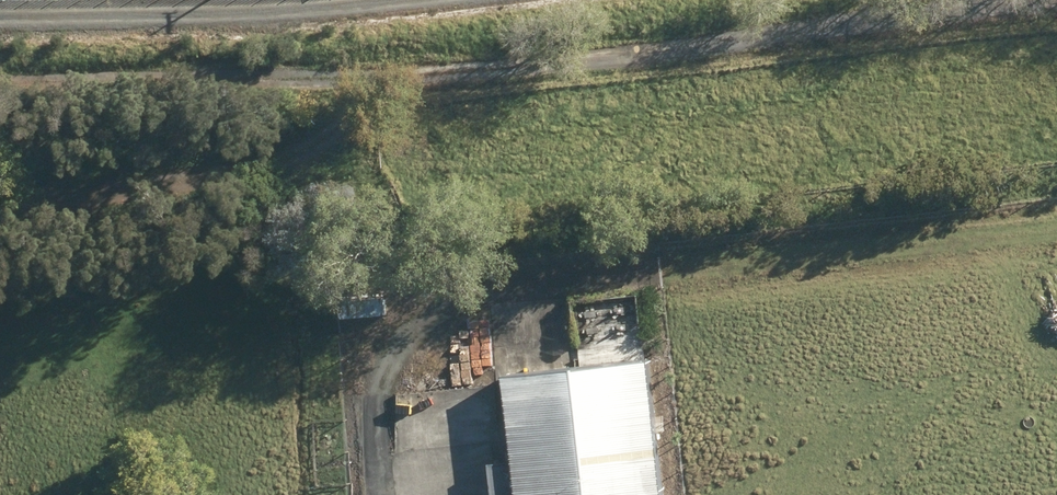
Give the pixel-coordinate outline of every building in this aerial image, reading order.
[(344,292),(344,314),(388,314),(388,292),(344,292)] [(495,373),(509,494),(653,494),(637,357),(495,373)]
